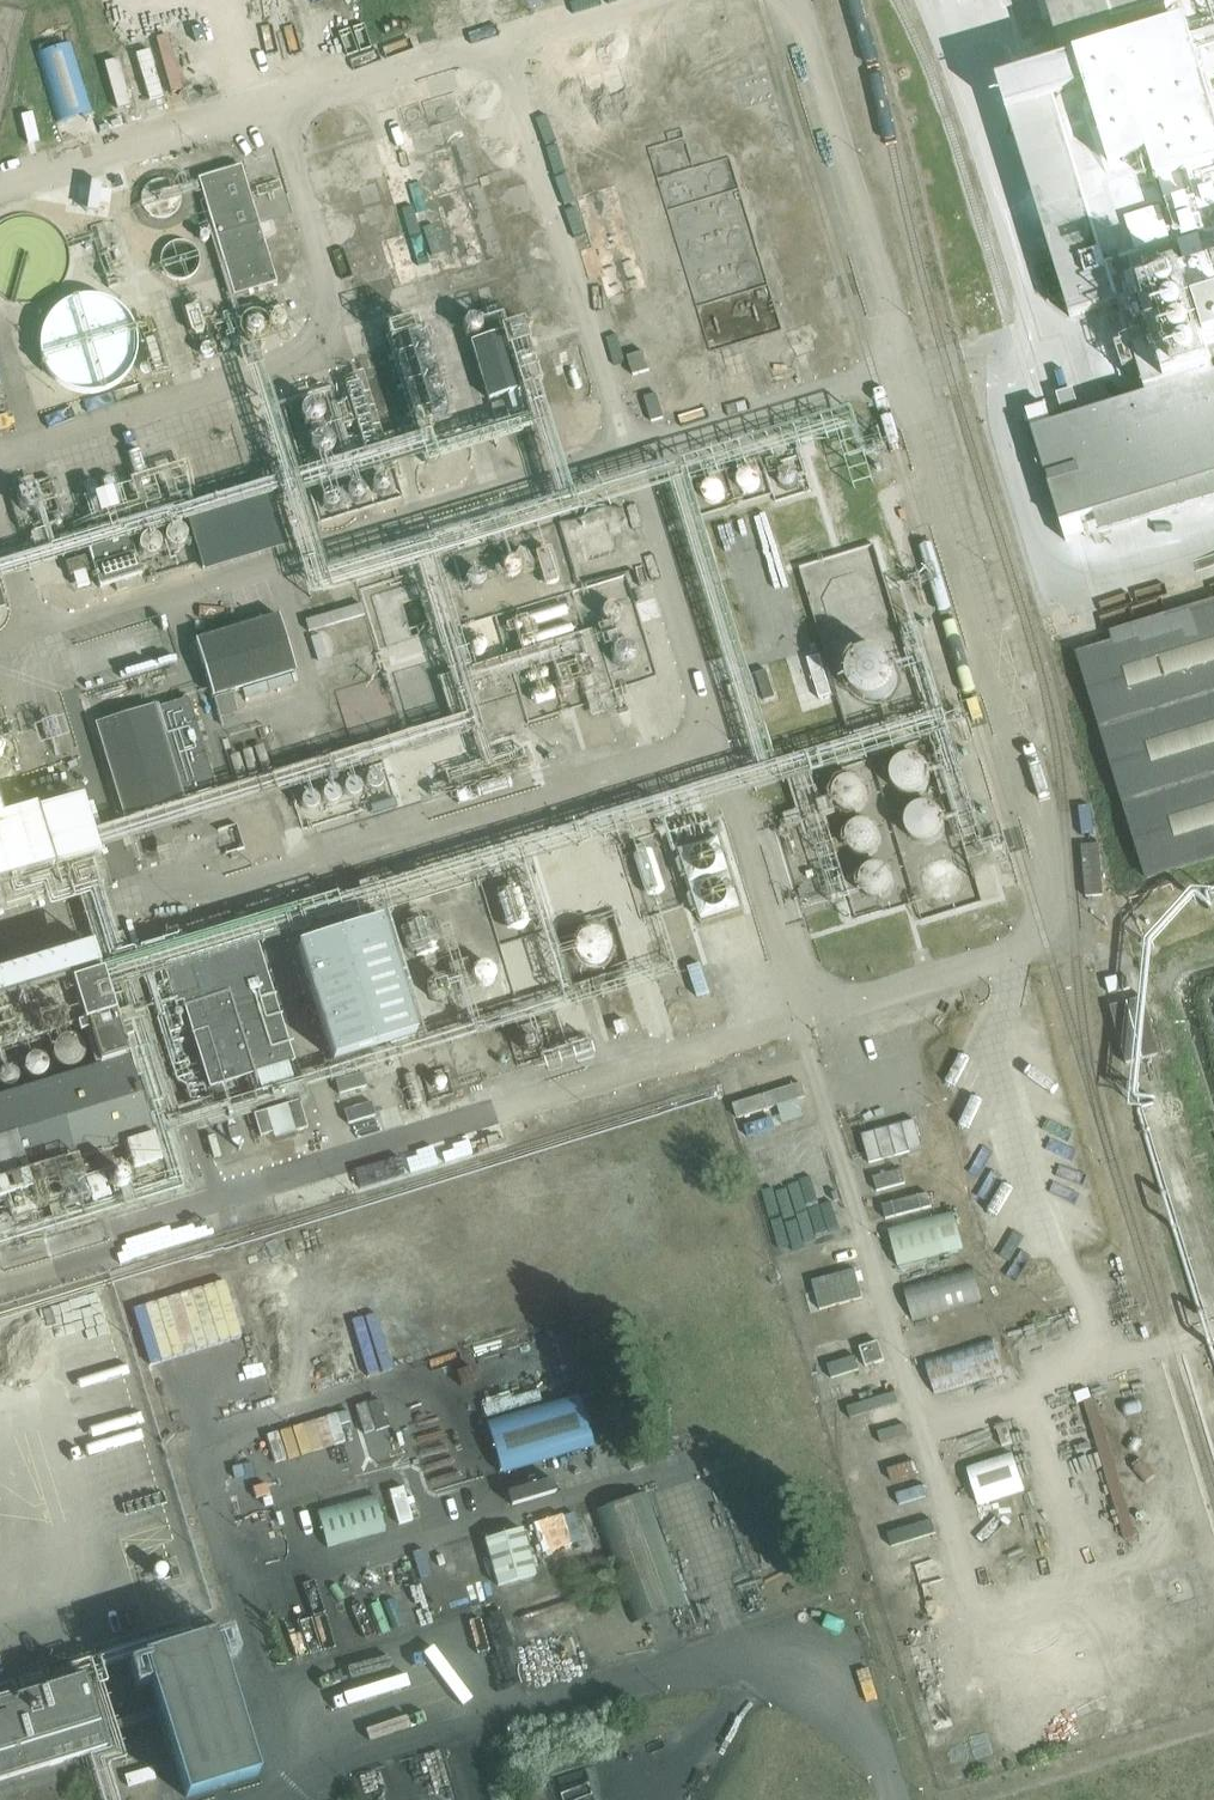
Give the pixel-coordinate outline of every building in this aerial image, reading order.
[(1063,65),(1000,84),(1072,318),(1119,304),(1148,397),(1081,417),(1073,391),(1056,396),(1064,422),(1051,426),(1045,408),(1025,414),(1065,545),(1084,538),(1079,519),(1094,514),(1099,533),(1213,497),(1213,116),(1187,26),(1112,49),(1106,31),(1181,7),(1179,0),(1043,0),(1063,65)] [(40,51),(65,142),(100,132),(75,42),(40,51)] [(487,265),(449,134),(448,130),(414,140),(408,119),(367,130),(408,274),(446,262),(450,276),(487,265)] [(277,284),(259,224),(242,166),(198,179),(233,297),(277,284)] [(631,216),(571,231),(582,276),(642,261),(631,216)] [(755,299),(714,310),(720,333),(761,322),(755,299)] [(502,332),(469,342),(487,401),(521,390),(502,332)] [(644,353),(628,358),(633,376),(650,372),(644,353)] [(657,395),(645,398),(652,422),(664,419),(657,395)] [(507,418),(502,402),(491,405),(496,421),(507,418)] [(323,534),(341,530),(333,498),(313,503),(315,512),(317,512),(323,534)] [(179,524),(190,558),(261,536),(250,501),(179,524)] [(619,555),(605,506),(569,517),(583,565),(619,555)] [(143,575),(132,540),(90,553),(100,588),(143,575)] [(89,570),(85,557),(66,563),(70,576),(89,570)] [(1213,862),(1213,601),(1109,634),(1112,643),(1075,654),(1146,883),(1213,862)] [(364,605),(306,622),(309,632),(367,615),(364,605)] [(162,617),(100,637),(109,667),(122,663),(126,674),(175,659),(162,617)] [(241,714),(235,695),(298,675),(280,619),(196,644),(222,720),(241,714)] [(913,687),(913,686),(911,677),(909,673),(905,668),(897,662),(893,660),(887,660),(881,660),(876,662),(871,665),(867,668),(863,673),(861,677),(860,685),(860,691),(861,696),(864,701),(867,705),(875,711),(884,713),(890,713),(895,712),(904,707),(907,704),(910,698),(912,692),(913,687)] [(217,790),(188,697),(95,726),(125,822),(184,804),(183,800),(217,790)] [(230,745),(237,773),(278,763),(270,734),(230,745)] [(942,798),(942,797),(941,789),(936,783),(931,778),(922,776),(914,777),(907,782),(904,785),(902,789),(900,797),(902,805),(906,811),(912,815),(920,818),(927,817),(935,813),(938,810),(940,806),(942,798)] [(878,817),(878,816),(876,808),(872,802),(866,797),(858,795),(849,797),(843,800),(838,807),(836,815),(837,824),(841,829),(846,834),(851,836),(855,837),(864,836),(871,832),(876,824),(878,817)] [(100,856),(82,797),(1,822),(0,818),(0,886),(100,856)] [(226,870),(282,854),(270,811),(214,827),(226,870)] [(956,847),(954,839),(953,835),(950,832),(942,827),(934,826),(925,828),(920,833),(916,839),(914,847),(916,854),(920,861),(925,865),(933,867),(942,866),(949,862),(954,855),(956,847)] [(674,886),(658,831),(624,840),(640,896),(674,886)] [(895,862),(895,860),(894,853),(889,846),(882,841),(874,840),(866,841),(860,845),(855,853),(853,860),(855,868),(859,875),(864,879),(872,881),(881,880),(888,876),(893,869),(895,862)] [(687,864),(705,919),(745,906),(724,841),(702,848),(705,858),(687,864)] [(1103,898),(1100,846),(1083,847),(1086,899),(1103,898)] [(528,919),(517,880),(490,887),(501,927),(528,919)] [(972,903),(972,902),(970,895),(966,888),(961,884),(958,883),(950,882),(944,883),(940,884),(936,888),(932,894),(930,902),(932,910),(935,916),(941,921),(949,923),(958,922),(965,917),(970,911),(972,903)] [(910,910),(910,908),(909,901),(905,895),(899,890),(891,888),(883,889),(875,893),(870,900),(868,907),(870,916),(874,923),(881,928),(889,929),(897,928),(903,924),(908,918),(910,910)] [(307,910),(316,939),(347,930),(338,900),(307,910)] [(441,948),(431,915),(405,924),(416,956),(441,948)] [(380,921),(297,947),(333,1061),(415,1035),(380,921)] [(615,947),(615,946),(614,939),(610,931),(607,928),(602,925),(597,923),(593,922),(588,922),(583,923),(575,928),(572,931),(569,936),(567,941),(567,946),(568,955),(573,962),(576,965),(580,968),(589,970),(598,969),(603,967),(607,964),(610,960),(613,956),(614,952),(615,947)] [(293,1062),(257,947),(254,939),(193,958),(171,965),(163,968),(174,1004),(182,1002),(209,1089),(293,1062)] [(171,965),(193,958),(189,944),(166,952),(171,965)] [(101,975),(71,984),(84,1025),(114,1016),(101,975)] [(1119,975),(1102,979),(1106,994),(1123,989),(1119,975)] [(1159,1055),(1144,1000),(1111,1009),(1126,1064),(1159,1055)] [(624,1021),(612,1025),(616,1036),(627,1033),(624,1021)] [(0,1098),(0,1204),(31,1195),(26,1178),(125,1148),(132,1174),(160,1166),(128,1059),(0,1098)] [(738,1119),(806,1097),(802,1083),(734,1105),(738,1119)] [(293,1133),(307,1129),(298,1102),(285,1106),(293,1133)] [(273,1133),(266,1112),(253,1116),(260,1137),(273,1133)] [(916,1124),(862,1138),(865,1151),(869,1165),(923,1150),(916,1124)] [(904,1172),(872,1181),(876,1193),(908,1184),(904,1172)] [(926,1194),(880,1206),(883,1220),(930,1207),(926,1194)] [(954,1216),(889,1234),(898,1272),(964,1255),(954,1216)] [(974,1268),(903,1287),(913,1324),(984,1305),(974,1268)] [(862,1298),(854,1271),(813,1282),(821,1310),(862,1298)] [(1003,1375),(992,1340),(923,1360),(933,1396),(1003,1375)] [(867,1368),(884,1363),(879,1346),(862,1351),(867,1368)] [(859,1372),(855,1359),(827,1367),(831,1380),(859,1372)] [(843,1385),(826,1391),(829,1401),(846,1396),(843,1385)] [(899,1394),(849,1409),(852,1419),(902,1404),(899,1394)] [(582,1399),(487,1426),(502,1480),(598,1452),(582,1399)] [(1093,1399),(1083,1402),(1123,1540),(1133,1537),(1093,1399)] [(909,1426),(878,1435),(882,1448),(913,1439),(909,1426)] [(997,1428),(970,1437),(974,1450),(1001,1442),(997,1428)] [(1026,1491),(1014,1456),(967,1471),(979,1508),(1026,1491)] [(918,1458),(887,1467),(891,1481),(922,1472),(918,1458)] [(922,1472),(891,1481),(895,1495),(926,1486),(922,1472)] [(556,1498),(552,1483),(509,1495),(513,1510),(556,1498)] [(926,1486),(896,1495),(900,1509),(930,1500),(926,1486)] [(590,1513),(631,1624),(686,1604),(644,1493),(590,1513)] [(405,1494),(391,1498),(400,1527),(413,1523),(405,1494)] [(384,1532),(375,1496),(317,1512),(327,1547),(384,1532)] [(932,1522),(888,1536),(892,1549),(937,1535),(932,1522)] [(536,1575),(523,1528),(484,1538),(497,1586),(536,1575)] [(215,1639),(143,1661),(186,1799),(193,1799),(258,1780),(215,1639)] [(83,1680),(0,1705),(0,1783),(105,1750),(83,1680)]
